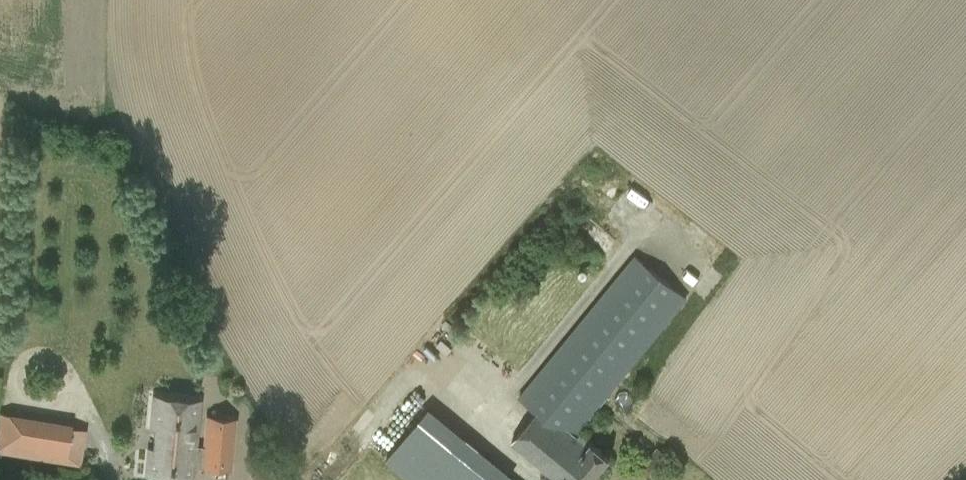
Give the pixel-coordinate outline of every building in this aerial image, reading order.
[(536,413),(512,442),(558,479),(591,479),(609,458),(581,435),(578,438),(576,436),(688,298),(635,255),(518,398),(536,413)] [(147,474),(192,479),(194,463),(203,464),(202,466),(231,469),(235,418),(207,415),(204,446),(196,445),(200,399),(154,395),(151,431),(157,432),(155,448),(149,447),(147,474)] [(0,424),(0,449),(78,462),(82,440),(68,438),(70,426),(1,415),(0,424)] [(421,479),(514,479),(512,479),(514,476),(460,432),(421,479)] [(269,468),(252,474),(254,479),(274,479),(269,468)]
